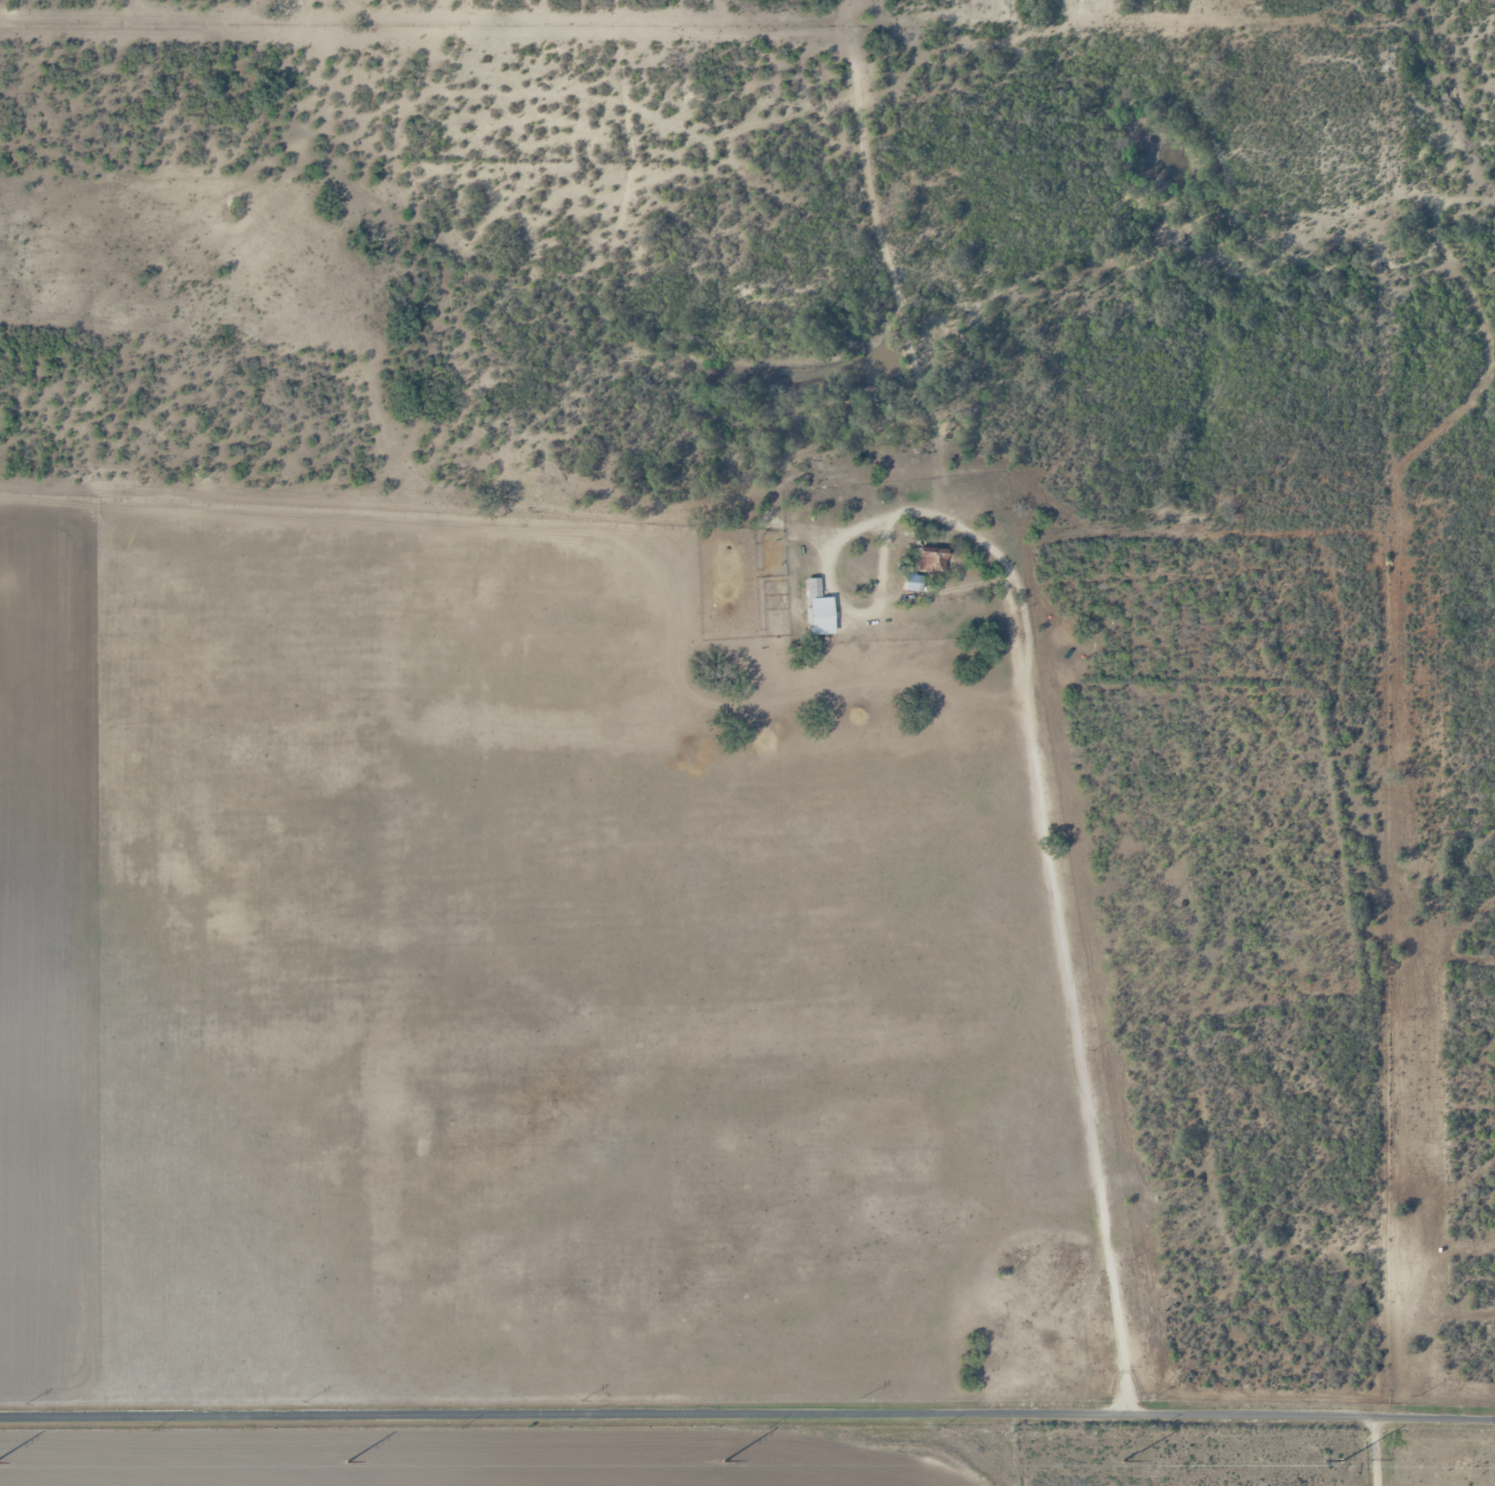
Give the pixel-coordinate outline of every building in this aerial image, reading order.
[(945,548),(918,548),(918,575),(945,575),(945,548)] [(806,598),(820,598),(820,579),(806,579),(806,598)]
